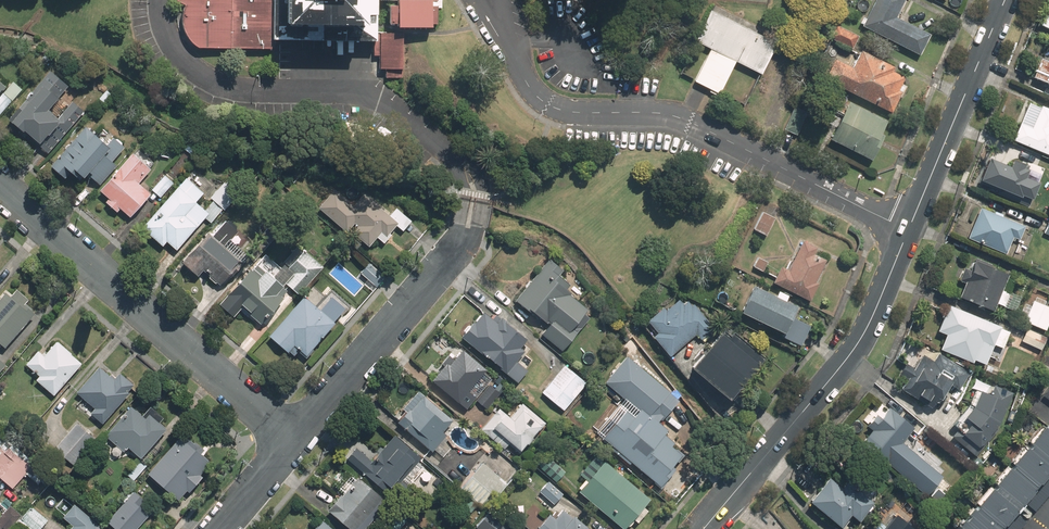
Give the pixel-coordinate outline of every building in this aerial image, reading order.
[(274,0),(177,0),(176,1),(185,5),(183,10),(182,16),(183,29),(189,40),(198,48),(270,49),(270,38),(273,38),(274,0)] [(273,38),(374,40),(374,55),(381,55),(381,69),(404,69),(404,26),(433,26),(433,24),(438,24),(438,0),(274,0),(273,38)] [(897,17),(906,0),(875,0),(862,26),(921,55),(931,34),(897,17)] [(778,43),(712,10),(696,42),(711,49),(695,81),(720,94),(736,62),(762,75),(778,43)] [(853,50),(859,37),(836,25),(830,38),(853,50)] [(895,67),(862,51),(854,68),(834,59),(824,80),(892,112),(899,97),(901,98),(908,86),(903,83),(906,78),(893,71),(895,67)] [(1045,57),(1036,75),(1048,81),(1048,59),(1045,57)] [(68,85),(50,70),(8,120),(22,132),(24,131),(49,152),(84,112),(72,101),(58,118),(47,109),(68,85)] [(0,96),(0,113),(11,101),(3,93),(0,96)] [(887,121),(849,102),(830,140),(872,161),(885,135),(881,133),(887,121)] [(1042,105),(1032,125),(1022,120),(1013,139),(1048,157),(1048,108),(1042,105)] [(106,145),(85,126),(50,166),(64,178),(70,171),(80,180),(88,171),(92,175),(90,177),(100,186),(118,166),(112,161),(125,147),(113,137),(106,145)] [(190,141),(185,149),(192,154),(198,146),(190,141)] [(133,154),(132,153),(100,191),(108,198),(105,202),(117,212),(120,209),(130,218),(151,193),(139,183),(151,169),(150,168),(154,163),(138,149),(133,154)] [(1043,163),(1009,149),(1005,157),(994,152),(985,174),(996,179),(991,190),(1009,198),(1013,187),(1030,194),(1043,163)] [(173,183),(165,175),(151,190),(160,198),(173,183)] [(204,193),(186,177),(142,228),(163,246),(166,242),(176,251),(205,218),(209,214),(196,202),(204,193)] [(217,204),(209,214),(205,218),(210,223),(223,209),(224,210),(242,191),(227,178),(210,198),(217,204)] [(389,215),(364,193),(353,206),(334,189),(318,207),(349,234),(352,231),(369,246),(377,237),(384,243),(392,235),(390,233),(397,225),(403,231),(412,221),(396,208),(389,215)] [(972,242),(1025,260),(1037,225),(984,207),(972,242)] [(775,218),(763,212),(754,229),(766,235),(775,218)] [(237,231),(226,221),(213,236),(209,232),(183,261),(199,275),(203,270),(220,285),(241,261),(224,246),(237,231)] [(817,248),(803,241),(789,270),(781,266),(774,283),(810,301),(819,283),(816,282),(826,260),(814,254),(817,248)] [(289,267),(295,272),(286,282),(299,294),(324,266),(304,250),(289,267)] [(768,263),(758,258),(753,267),(764,272),(768,263)] [(584,313),(588,309),(570,295),(571,293),(567,290),(570,285),(559,276),(563,271),(549,259),(516,301),(540,320),(542,318),(548,323),(548,322),(551,324),(542,335),(563,352),(590,318),(584,313)] [(999,304),(1005,306),(1011,292),(1005,289),(1011,274),(976,260),(960,299),(995,313),(999,304)] [(386,277),(369,263),(360,273),(377,287),(386,277)] [(282,286),(286,282),(295,272),(289,267),(285,264),(273,278),(257,264),(252,270),(251,269),(227,295),(261,324),(284,298),(283,296),(287,291),(282,286)] [(798,306),(754,285),(741,312),(784,333),(782,336),(801,346),(810,326),(793,318),(798,306)] [(35,314),(32,311),(33,309),(26,304),(23,307),(6,292),(0,299),(0,347),(2,345),(5,348),(35,314)] [(318,309),(304,297),(269,336),(288,353),(294,345),(306,355),(338,319),(332,315),(335,312),(324,302),(318,309)] [(1027,297),(1018,318),(1046,330),(1048,323),(1048,307),(1027,297)] [(654,337),(670,356),(696,334),(701,340),(715,328),(694,305),(692,306),(688,301),(685,304),(680,299),(666,311),(664,308),(648,321),(658,333),(654,337)] [(941,351),(987,367),(994,346),(1005,350),(1012,330),(946,307),(938,330),(947,333),(941,351)] [(474,322),(462,337),(502,369),(501,370),(518,383),(528,370),(517,361),(525,351),(521,348),(528,339),(507,323),(507,322),(502,318),(501,318),(497,323),(484,312),(475,323),(474,322)] [(730,399),(765,357),(734,332),(730,336),(723,330),(692,368),(730,399)] [(897,361),(904,366),(900,373),(910,378),(902,392),(936,412),(951,387),(959,392),(970,374),(911,339),(897,361)] [(54,396),(82,363),(57,342),(44,356),(38,350),(26,364),(39,376),(36,380),(54,396)] [(469,392),(488,372),(461,348),(433,380),(467,410),(476,399),(477,399),(469,392)] [(669,391),(627,356),(605,383),(639,411),(635,416),(627,409),(603,439),(661,487),(676,469),(673,466),(682,455),(672,446),(675,442),(665,434),(668,430),(658,422),(660,419),(662,421),(679,400),(669,392),(669,391)] [(565,365),(542,393),(564,411),(587,383),(565,365)] [(99,367),(76,393),(94,408),(90,413),(103,424),(129,393),(127,392),(134,385),(120,372),(114,379),(99,367)] [(486,407),(499,392),(490,384),(476,399),(486,407)] [(970,422),(964,433),(986,445),(1012,393),(995,384),(991,392),(984,388),(967,420),(970,422)] [(419,390),(403,408),(406,410),(396,421),(430,450),(433,453),(436,450),(443,456),(450,448),(442,441),(447,435),(442,431),(452,418),(419,390)] [(509,418),(505,415),(493,431),(523,453),(547,420),(521,401),(509,418)] [(884,401),(864,424),(870,429),(860,441),(924,497),(942,476),(903,442),(915,428),(884,401)] [(142,416),(131,406),(105,436),(124,452),(127,447),(140,459),(166,429),(159,423),(163,418),(151,407),(142,416)] [(1033,421),(937,528),(985,528),(1048,457),(1048,435),(1033,421)] [(96,439),(77,423),(54,449),(73,465),(96,439)] [(373,460),(359,448),(348,461),(386,493),(418,456),(393,435),(373,460)] [(180,437),(148,474),(178,500),(187,490),(189,493),(203,477),(201,475),(211,463),(180,437)] [(4,445),(0,450),(0,478),(14,490),(32,470),(4,445)] [(547,454),(537,464),(554,481),(564,471),(547,454)] [(605,458),(580,488),(629,528),(631,528),(655,500),(605,458)] [(134,481),(147,466),(140,460),(127,475),(134,481)] [(508,484),(485,462),(460,488),(483,510),(508,484)] [(327,511),(348,528),(370,528),(392,504),(358,474),(327,511)] [(828,478),(809,502),(840,528),(851,514),(859,521),(873,504),(848,484),(843,490),(828,478)] [(549,482),(535,496),(549,510),(563,496),(549,482)] [(134,492),(129,488),(118,501),(123,505),(134,492)] [(134,491),(134,492),(123,505),(107,523),(114,528),(138,528),(150,515),(141,507),(146,501),(134,491)] [(918,525),(896,508),(894,511),(881,502),(874,511),(883,518),(875,528),(915,528),(918,525)] [(74,504),(63,517),(73,526),(70,528),(103,528),(74,504)] [(2,514),(0,512),(0,528),(11,528),(22,517),(10,506),(2,514)] [(32,507),(21,520),(32,528),(41,528),(48,520),(32,507)] [(552,513),(540,528),(590,528),(563,508),(556,516),(552,513)] [(492,511),(475,528),(511,528),(492,511)] [(322,521),(315,528),(332,528),(322,521)]
